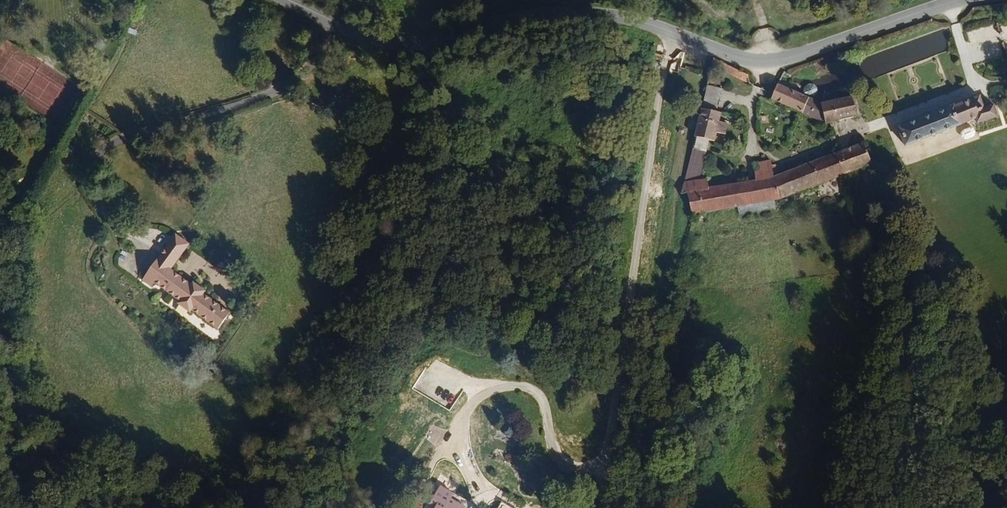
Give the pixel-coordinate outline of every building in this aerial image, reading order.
[(716,69),(719,62),(714,59),(711,67),(716,69)] [(724,72),(727,65),(719,62),(716,69),(724,72)] [(731,76),(735,68),(727,65),(724,72),(731,76)] [(739,79),(743,72),(735,68),(731,76),(739,79)] [(745,82),(749,74),(743,72),(739,79),(745,82)] [(809,97),(777,84),(771,99),(803,112),(809,97)] [(701,111),(715,114),(721,88),(708,85),(701,111)] [(859,115),(855,94),(821,102),(825,123),(859,115)] [(999,118),(994,104),(986,107),(982,96),(897,127),(905,147),(976,122),(977,126),(999,118)] [(825,123),(821,102),(809,97),(803,112),(825,123)] [(726,134),(728,124),(719,122),(720,115),(715,114),(701,111),(696,136),(708,139),(715,140),(717,132),(726,134)] [(706,150),(708,139),(696,136),(693,147),(706,150)] [(872,163),(864,141),(835,152),(844,174),(872,163)] [(699,179),(706,150),(693,147),(684,181),(699,179)] [(844,174),(835,152),(774,177),(783,199),(844,174)] [(783,199),(774,177),(709,187),(707,178),(699,179),(684,181),(681,193),(687,192),(691,212),(783,199)] [(171,269),(188,244),(174,234),(145,277),(155,284),(180,302),(178,305),(191,314),(193,311),(219,329),(231,312),(205,294),(207,291),(194,282),(192,284),(171,269)] [(155,284),(145,277),(141,282),(151,289),(155,284)] [(668,383),(672,364),(661,362),(656,380),(668,383)] [(465,506),(451,499),(455,491),(441,484),(432,502),(435,503),(433,507),(464,507),(465,506)]
